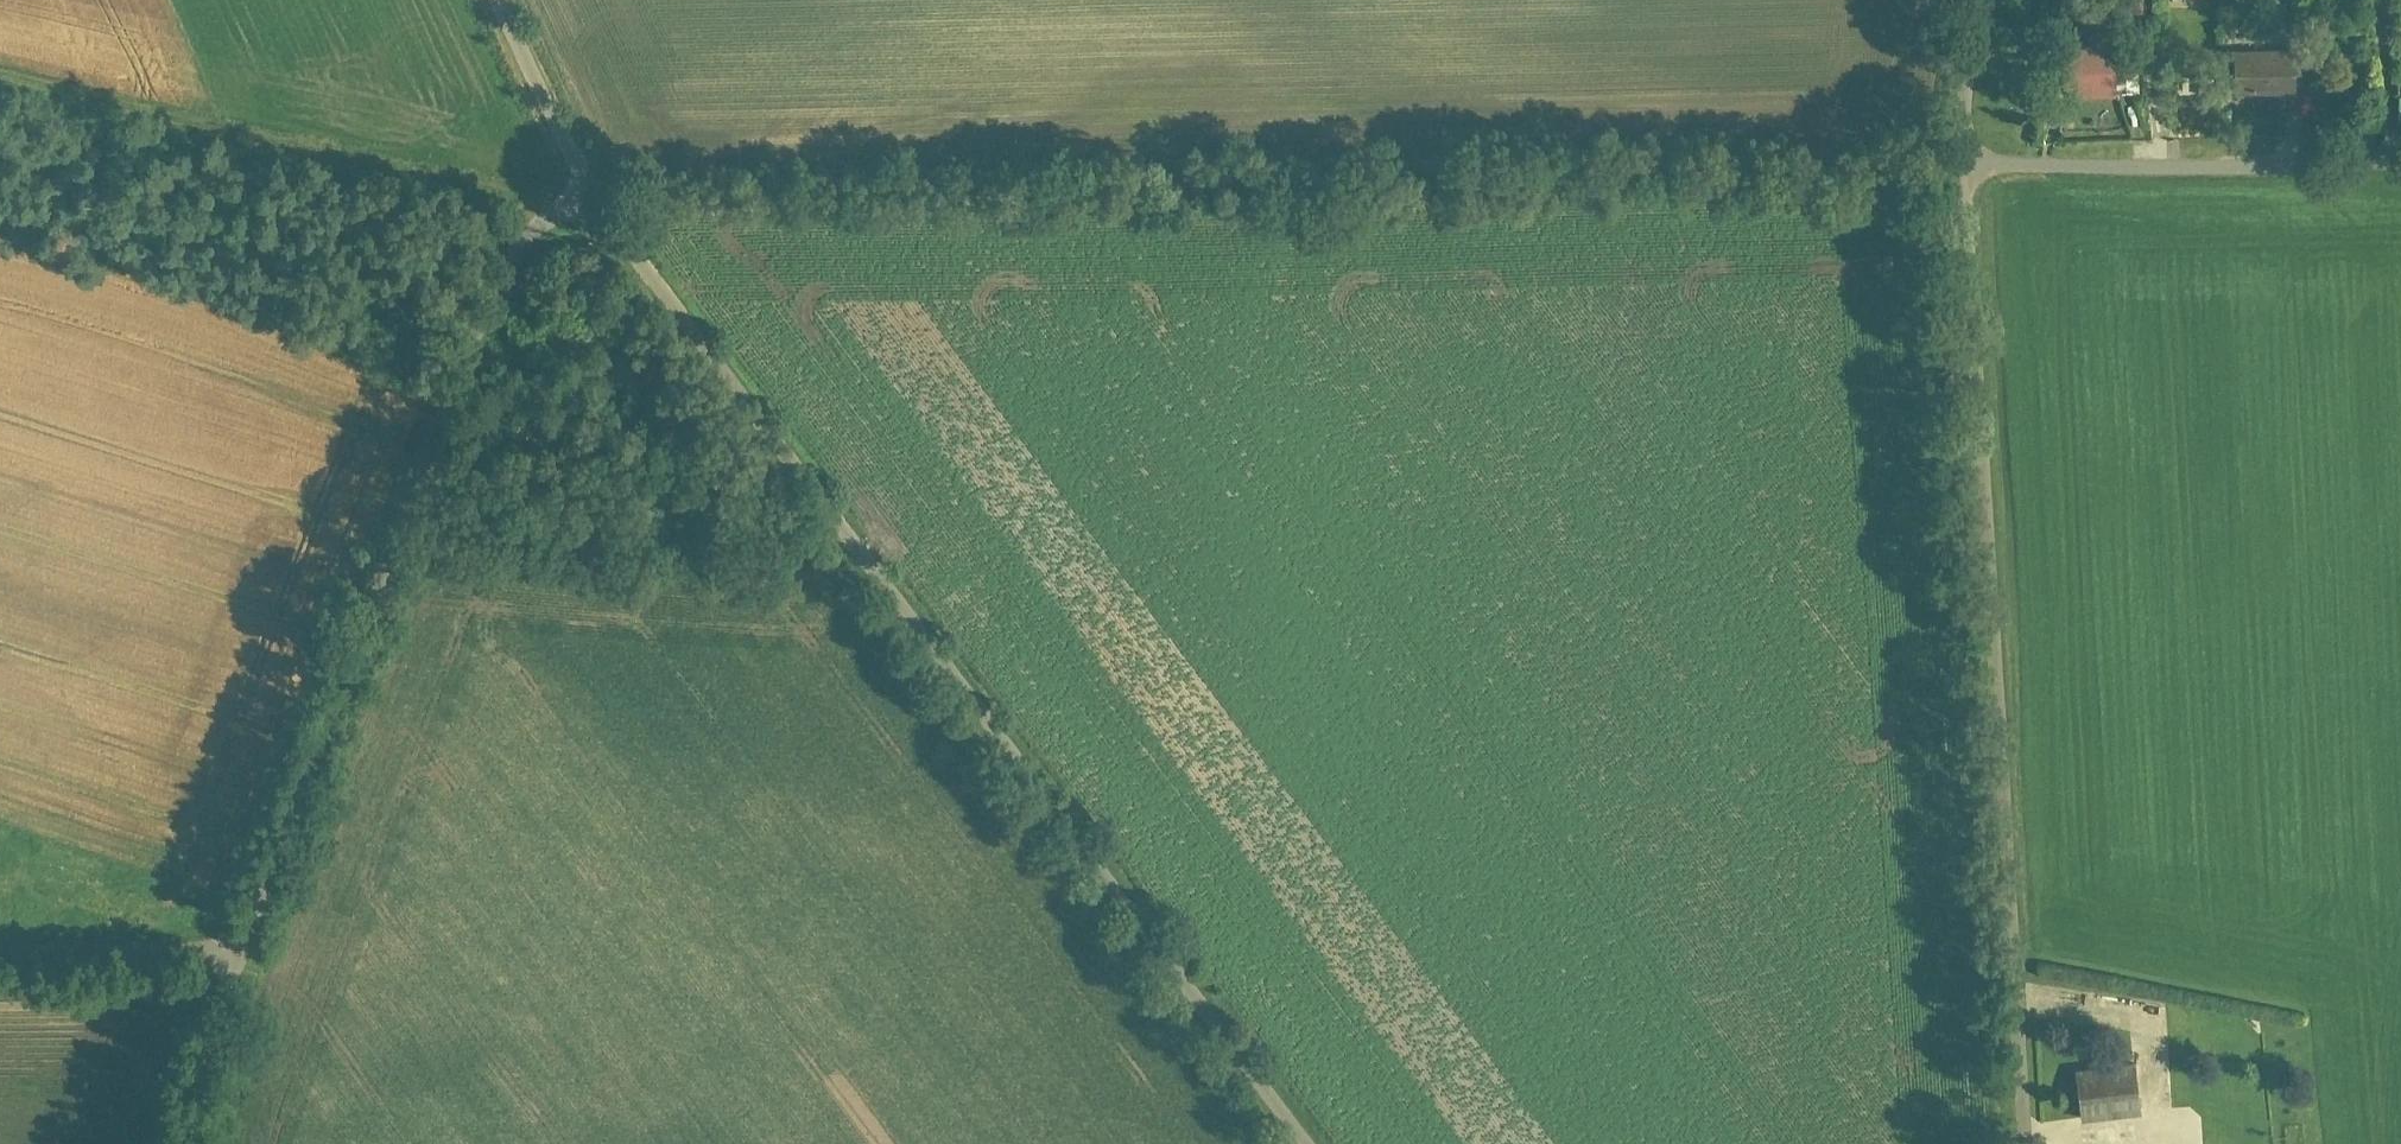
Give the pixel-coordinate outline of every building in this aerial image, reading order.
[(2239,50),(2241,94),(2301,92),(2299,48),(2239,50)] [(2065,49),(2064,102),(2121,103),(2123,50),(2065,49)] [(2130,102),(2149,100),(2145,59),(2127,60),(2130,102)] [(2082,1068),(2083,1111),(2142,1109),(2140,1066),(2082,1068)]
